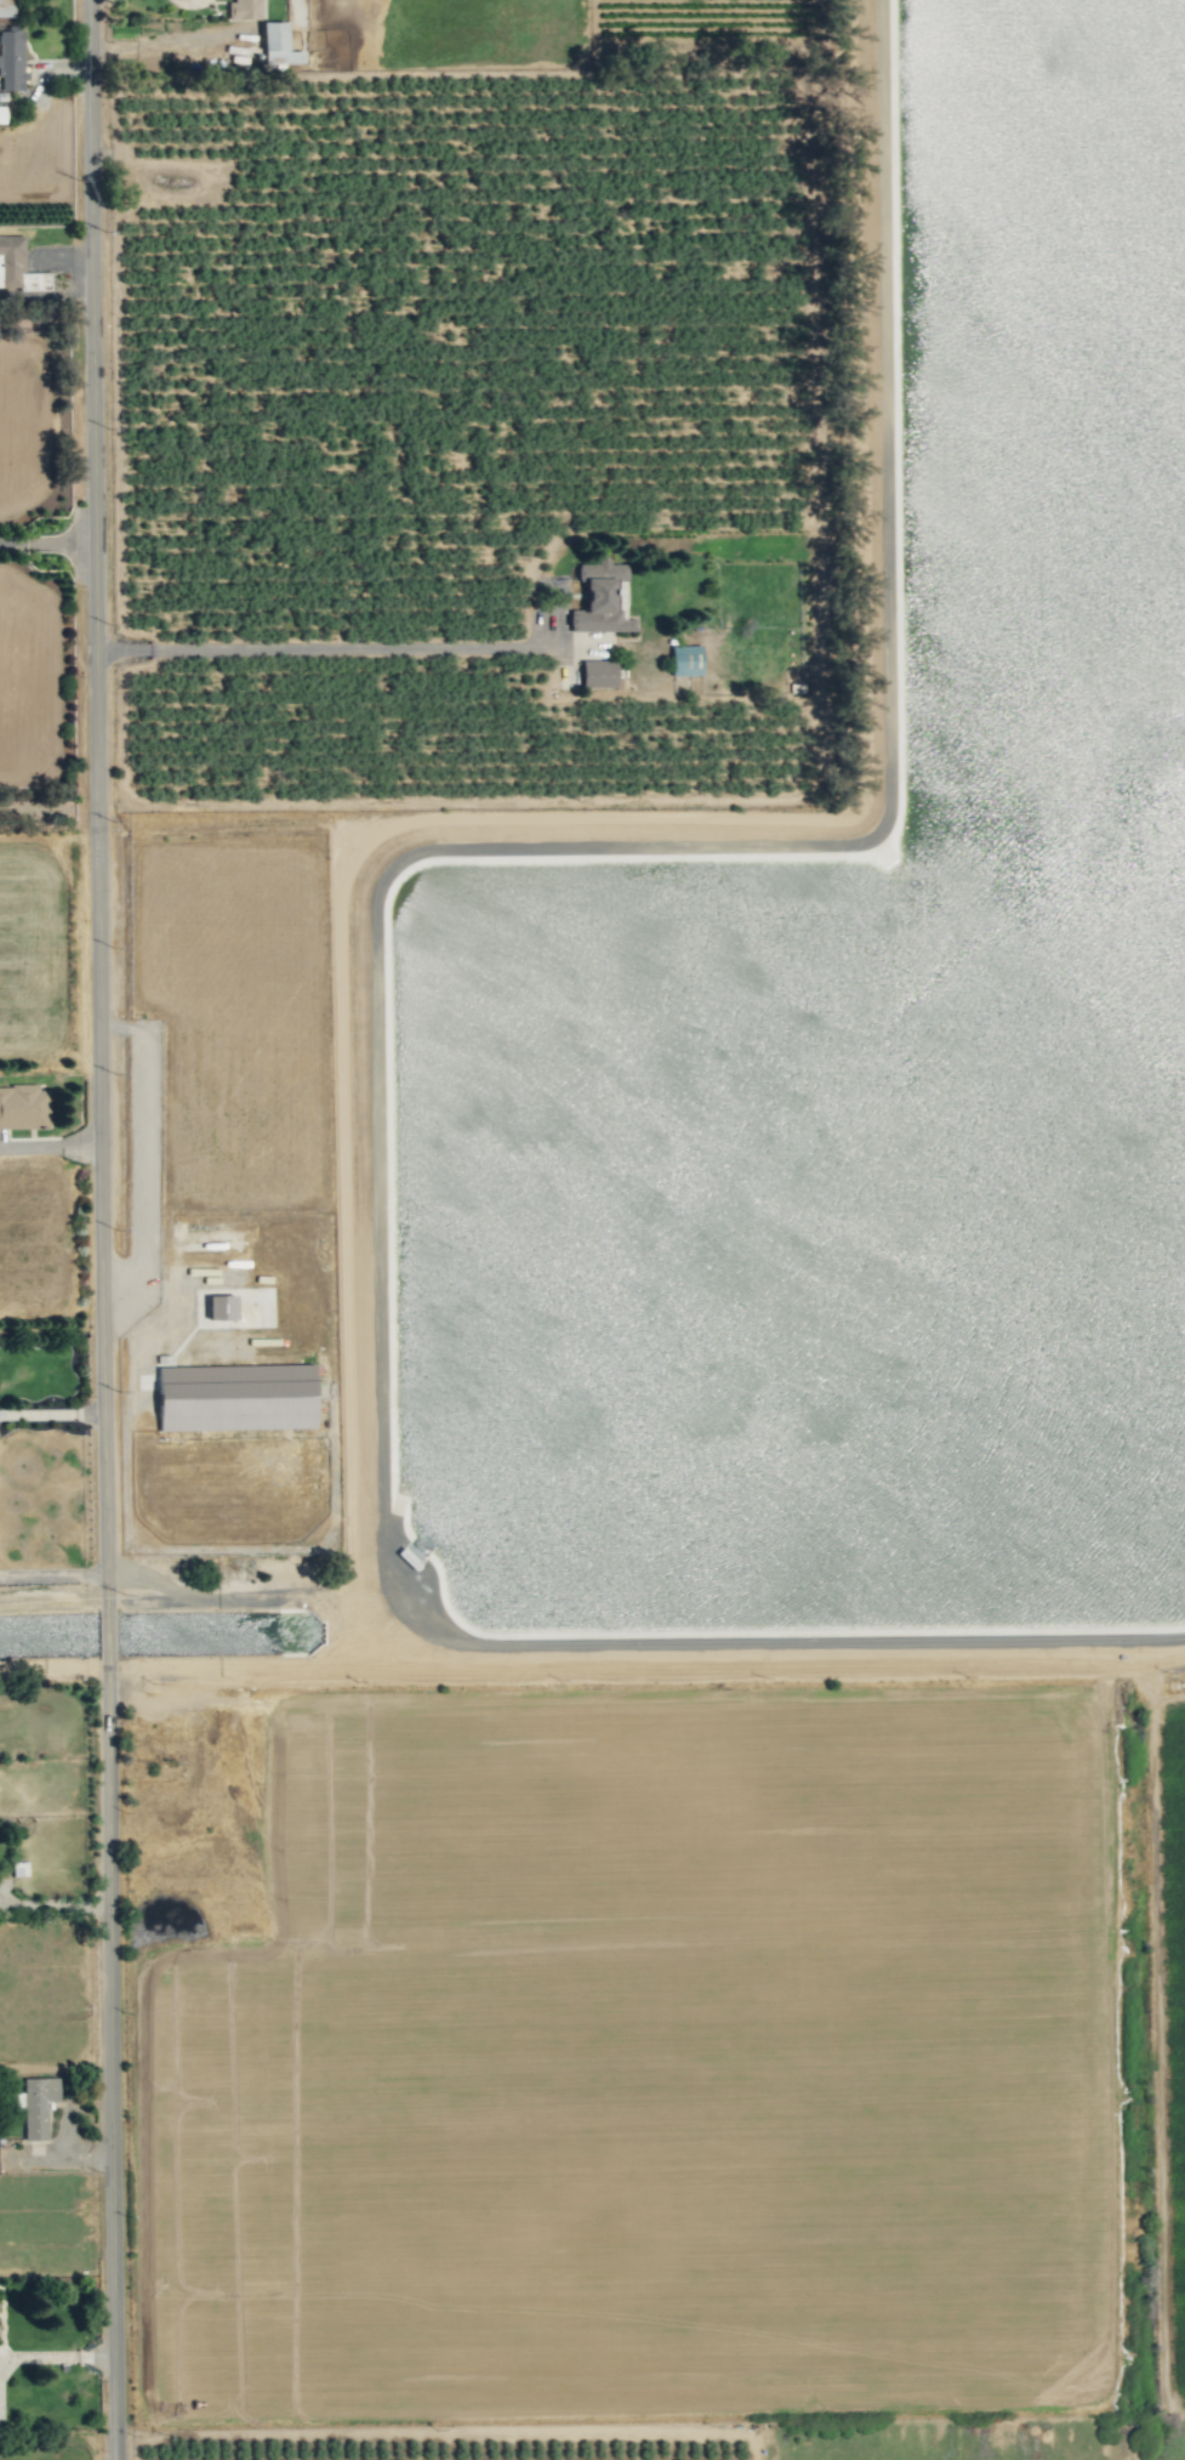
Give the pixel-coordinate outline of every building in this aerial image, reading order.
[(14,16),(13,0),(0,0),(0,17),(14,16)] [(233,2),(227,2),(227,20),(260,20),(260,0),(233,0),(233,2)] [(303,63),(303,50),(287,51),(286,22),(262,22),(263,70),(284,70),(284,64),(303,63)] [(24,90),(23,28),(0,28),(0,90),(24,90)] [(0,235),(0,255),(0,289),(49,289),(49,272),(24,272),(24,235),(0,235)] [(570,632),(634,631),(634,618),(626,618),(625,564),(608,564),(608,556),(597,556),(597,564),(577,564),(577,581),(585,581),(585,609),(569,610),(570,632)] [(672,676),(702,675),(701,645),(671,646),(672,676)] [(615,660),(581,662),(582,688),(616,687),(615,660)] [(38,1090),(38,1085),(0,1085),(0,1128),(48,1129),(48,1090),(38,1090)] [(235,1295),(206,1296),(206,1320),(235,1319),(235,1295)] [(157,1367),(159,1431),(315,1428),(314,1364),(157,1367)] [(48,2140),(47,2102),(58,2102),(57,2077),(23,2078),(24,2140),(48,2140)]
